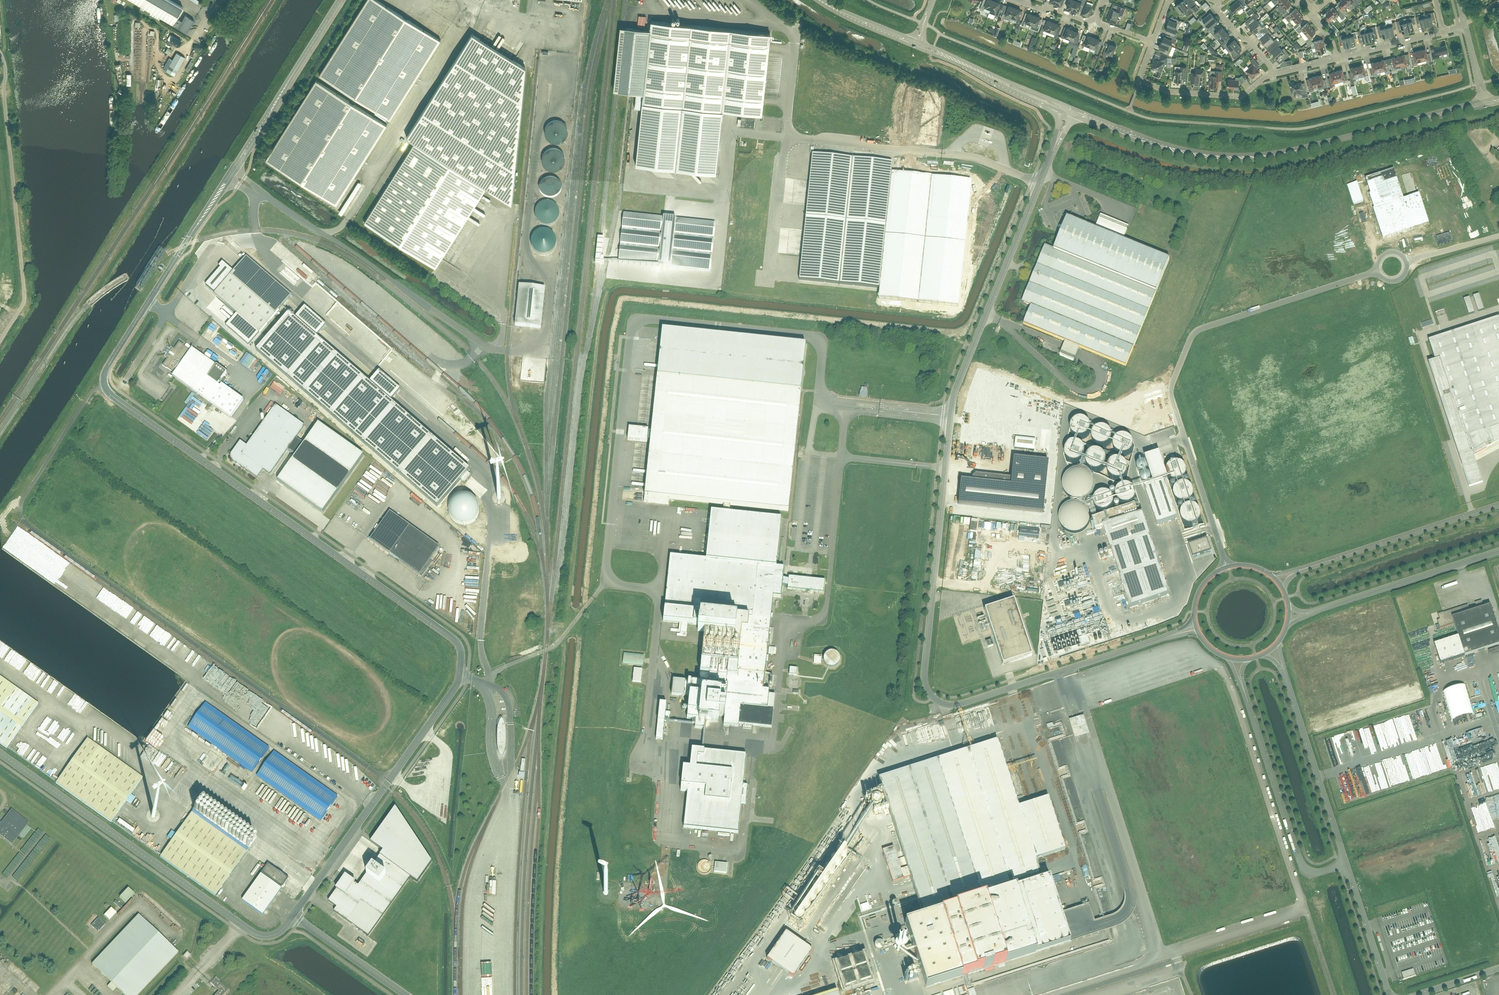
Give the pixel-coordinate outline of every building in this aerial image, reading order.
[(177,28),(185,33),(193,20),(185,15),(181,21),(176,18),(178,16),(177,16),(182,7),(170,0),(129,0),(177,28)] [(377,0),(366,0),(319,75),(390,120),(440,40),(377,0)] [(991,9),(994,0),(987,0),(986,2),(983,1),(980,9),(984,10),(985,6),(991,9)] [(995,15),(998,16),(1001,8),(998,7),(1000,2),(995,0),(994,0),(991,9),(989,12),(995,15)] [(1076,0),(1069,0),(1067,7),(1072,9),(1076,0)] [(1076,0),(1072,9),(1078,11),(1082,2),(1084,3),(1085,0),(1082,0),(1081,2),(1076,0)] [(1181,1),(1191,13),(1194,11),(1196,13),(1200,9),(1193,0),(1182,0),(1181,1)] [(1239,0),(1238,0),(1230,7),(1235,13),(1242,7),(1244,10),(1248,6),(1244,1),(1241,3),(1239,0)] [(1280,4),(1281,5),(1278,7),(1281,11),(1281,12),(1283,14),(1288,10),(1286,8),(1291,3),(1289,0),(1285,0),(1280,4)] [(1339,9),(1344,15),(1347,12),(1345,9),(1348,6),(1344,0),(1339,0),(1337,1),(1342,7),(1339,9)] [(1191,13),(1181,1),(1175,6),(1182,16),(1185,13),(1188,16),(1191,13)] [(1205,1),(1201,5),(1206,11),(1210,7),(1205,1)] [(1092,6),(1084,3),(1083,5),(1085,6),(1083,13),(1089,15),(1092,6)] [(1010,20),(1011,16),(1015,8),(1009,5),(1007,10),(1004,9),(1001,17),(1010,20)] [(1125,8),(1118,5),(1116,10),(1115,9),(1115,10),(1111,8),(1109,12),(1110,12),(1110,15),(1109,15),(1108,18),(1108,20),(1115,22),(1117,19),(1119,14),(1122,15),(1125,8)] [(1328,9),(1334,17),(1338,14),(1340,16),(1339,16),(1339,17),(1341,20),(1343,20),(1345,18),(1345,16),(1344,15),(1339,9),(1337,11),(1332,5),(1328,9)] [(1011,16),(1017,19),(1016,22),(1018,23),(1021,16),(1019,14),(1021,10),(1015,8),(1011,16)] [(1288,10),(1283,14),(1285,17),(1285,16),(1289,21),(1292,18),(1299,13),(1295,8),(1290,13),(1288,10)] [(1334,17),(1328,9),(1323,13),(1328,19),(1326,20),(1330,26),(1334,24),(1331,20),(1334,17)] [(1203,18),(1206,23),(1214,17),(1210,12),(1205,16),(1203,14),(1198,18),(1200,20),(1203,18)] [(1428,16),(1425,17),(1427,25),(1433,24),(1432,19),(1435,18),(1433,12),(1427,13),(1428,16)] [(1031,24),(1035,15),(1029,13),(1027,18),(1024,17),(1021,25),(1025,26),(1026,22),(1031,24)] [(1252,28),(1261,21),(1260,19),(1258,21),(1256,19),(1259,16),(1257,13),(1245,23),(1246,24),(1249,27),(1250,26),(1252,28)] [(1295,28),(1300,24),(1298,22),(1303,17),(1299,13),(1292,18),(1293,19),(1290,21),(1294,25),(1293,26),(1295,28)] [(1422,27),(1427,25),(1425,17),(1424,17),(1423,13),(1421,15),(1416,16),(1417,22),(1420,22),(1422,27)] [(1035,15),(1030,28),(1038,31),(1042,20),(1039,19),(1040,17),(1035,15)] [(1405,18),(1408,30),(1414,29),(1412,24),(1415,23),(1414,16),(1409,18),(1405,18)] [(1209,32),(1210,31),(1214,28),(1212,26),(1218,21),(1214,17),(1206,23),(1208,26),(1206,28),(1208,29),(1207,30),(1209,32)] [(1408,30),(1405,18),(1404,18),(1401,20),(1396,21),(1398,27),(1401,27),(1402,32),(1408,30)] [(1167,25),(1176,28),(1175,28),(1177,22),(1180,24),(1182,21),(1176,19),(1175,21),(1169,19),(1167,25)] [(741,114),(755,116),(755,114),(761,114),(770,33),(651,20),(650,30),(625,27),(619,90),(630,91),(636,92),(634,108),(641,109),(635,164),(647,166),(650,169),(652,166),(658,167),(661,170),(664,167),(675,169),(686,170),(689,173),(692,170),(698,171),(701,174),(704,172),(715,173),(721,117),(722,117),(722,111),(722,110),(731,111),(742,112),(741,114)] [(1044,29),(1050,31),(1053,22),(1048,20),(1046,25),(1043,24),(1040,33),(1042,34),(1044,29)] [(1261,21),(1252,28),(1254,31),(1253,32),(1257,36),(1267,27),(1265,25),(1263,27),(1259,23),(1261,21)] [(1386,27),(1389,35),(1394,34),(1393,29),(1396,28),(1394,21),(1386,24),(1386,27)] [(1059,24),(1053,22),(1050,31),(1055,33),(1053,37),(1057,38),(1060,30),(1057,29),(1059,24)] [(1302,27),(1300,24),(1295,28),(1299,33),(1302,30),(1304,33),(1311,27),(1307,22),(1302,27)] [(1270,26),(1273,32),(1278,29),(1280,33),(1282,32),(1278,25),(1277,26),(1275,23),(1270,26)] [(1170,36),(1171,36),(1176,38),(1178,33),(1175,32),(1176,28),(1167,25),(1168,25),(1166,31),(1171,33),(1170,36)] [(1389,35),(1386,27),(1383,27),(1382,25),(1377,26),(1379,32),(1382,31),(1383,37),(1389,35)] [(1214,36),(1216,38),(1226,30),(1222,26),(1217,30),(1215,28),(1214,28),(1210,31),(1214,36)] [(1375,26),(1366,28),(1369,40),(1375,39),(1374,33),(1377,33),(1375,26)] [(1070,38),(1073,30),(1067,27),(1066,32),(1063,31),(1061,37),(1064,38),(1064,36),(1070,38)] [(1269,30),(1267,27),(1257,36),(1260,40),(1261,39),(1263,42),(1270,36),(1273,34),(1269,30)] [(1315,32),(1311,27),(1304,33),(1308,37),(1305,40),(1307,43),(1312,39),(1310,36),(1315,32)] [(1363,41),(1369,40),(1366,28),(1366,27),(1362,29),(1358,31),(1359,37),(1362,36),(1363,41)] [(1078,31),(1073,30),(1070,38),(1075,40),(1075,42),(1078,43),(1080,38),(1077,37),(1079,32),(1078,31)] [(1226,30),(1216,38),(1222,45),(1226,41),(1224,39),(1229,35),(1226,30)] [(1347,32),(1350,45),(1355,43),(1354,38),(1357,38),(1356,31),(1350,33),(1347,32)] [(1344,46),(1350,45),(1347,32),(1346,32),(1347,36),(1344,37),(1343,34),(1338,35),(1340,42),(1343,41),(1344,46)] [(525,67),(472,33),(406,137),(415,142),(364,222),(435,267),(486,187),(511,203),(525,67)] [(1091,46),(1094,37),(1088,35),(1086,40),(1084,39),(1081,45),(1084,46),(1085,44),(1091,46)] [(181,41),(173,36),(170,41),(168,40),(166,43),(171,46),(173,43),(178,46),(181,41)] [(1176,38),(1171,36),(1170,39),(1164,36),(1162,42),(1161,41),(1161,42),(1170,45),(1171,42),(1175,43),(1177,38),(1176,38)] [(1268,50),(1278,41),(1276,38),(1274,40),(1270,36),(1263,42),(1266,44),(1264,45),(1268,50)] [(1094,37),(1091,46),(1096,48),(1095,52),(1098,53),(1101,45),(1098,44),(1100,40),(1094,37)] [(1223,45),(1225,47),(1229,51),(1231,50),(1238,44),(1234,39),(1230,43),(1228,41),(1223,45)] [(1314,41),(1315,47),(1324,45),(1323,39),(1314,41)] [(1281,43),(1278,41),(1268,50),(1271,54),(1272,53),(1275,55),(1282,49),(1278,45),(1281,43)] [(1161,42),(1159,47),(1165,50),(1164,52),(1169,54),(1172,46),(1170,45),(1161,42)] [(1116,46),(1110,43),(1108,48),(1105,47),(1102,55),(1106,56),(1107,52),(1112,54),(1114,49),(1115,50),(1116,46)] [(1238,44),(1231,50),(1234,54),(1232,55),(1234,58),(1241,53),(1240,52),(1239,51),(1242,48),(1238,44)] [(1448,52),(1446,44),(1438,46),(1438,45),(1434,46),(1435,51),(1432,52),(1433,58),(1439,57),(1439,54),(1448,52)] [(1326,51),(1324,45),(1315,47),(1316,50),(1312,51),(1313,54),(1326,51)] [(1282,49),(1275,55),(1277,58),(1275,59),(1279,63),(1290,54),(1287,51),(1285,53),(1282,49)] [(1425,49),(1419,50),(1421,60),(1426,59),(1426,62),(1432,60),(1430,53),(1427,54),(1425,49)] [(1417,61),(1421,60),(1419,50),(1412,52),(1414,57),(1411,58),(1413,65),(1418,64),(1417,61)] [(185,57),(177,53),(167,71),(175,75),(185,57)] [(1168,56),(1161,53),(1159,59),(1155,58),(1151,67),(1152,68),(1161,71),(1164,62),(1165,62),(1168,56)] [(1405,54),(1398,55),(1401,65),(1405,64),(1406,67),(1407,71),(1412,70),(1411,66),(1409,58),(1406,59),(1405,54)] [(1396,66),(1401,65),(1398,55),(1392,57),(1393,62),(1390,63),(1392,70),(1397,69),(1396,66)] [(1260,66),(1253,58),(1250,60),(1253,64),(1246,70),(1252,78),(1260,71),(1257,68),(1260,66)] [(1377,61),(1380,70),(1384,69),(1385,72),(1387,72),(1387,73),(1390,72),(1388,64),(1385,65),(1384,59),(1377,61)] [(1380,70),(1377,61),(1371,62),(1372,68),(1369,68),(1371,76),(1377,74),(1377,75),(1381,74),(1380,70)] [(1357,66),(1359,76),(1363,75),(1364,78),(1364,79),(1367,81),(1370,80),(1369,76),(1368,69),(1365,70),(1363,64),(1357,66)] [(1187,67),(1180,66),(1180,70),(1175,70),(1174,80),(1182,81),(1182,77),(1186,77),(1187,67)] [(1355,77),(1359,76),(1357,66),(1350,67),(1352,73),(1349,74),(1351,83),(1354,83),(1354,80),(1356,80),(1355,77)] [(1204,69),(1196,68),(1196,73),(1192,72),(1191,82),(1198,82),(1199,75),(1203,76),(1204,69)] [(1342,69),(1336,71),(1338,81),(1345,79),(1345,82),(1349,81),(1347,74),(1344,75),(1342,69)] [(1222,71),(1210,70),(1209,78),(1210,78),(1209,86),(1217,87),(1218,78),(1222,78),(1222,71)] [(1338,81),(1336,71),(1329,73),(1331,78),(1328,79),(1330,87),(1333,86),(1333,85),(1335,85),(1334,82),(1338,81)] [(1246,80),(1242,75),(1240,77),(1236,77),(1236,79),(1228,79),(1228,87),(1234,87),(1234,89),(1239,89),(1239,85),(1238,85),(1238,83),(1242,83),(1246,80)] [(1315,76),(1318,86),(1322,85),(1323,88),(1328,86),(1326,79),(1323,80),(1322,75),(1315,76)] [(1313,87),(1318,86),(1315,76),(1309,78),(1310,83),(1307,84),(1309,91),(1314,90),(1313,87)] [(387,125),(316,80),(265,160),(336,204),(387,125)] [(1295,84),(1294,82),(1289,83),(1291,92),(1294,92),(1294,95),(1301,94),(1302,97),(1308,96),(1306,87),(1303,88),(1301,82),(1295,84)] [(755,116),(741,114),(740,126),(753,127),(755,116)] [(560,125),(560,129),(557,129),(557,137),(571,138),(571,125),(560,125)] [(799,273),(799,281),(878,289),(891,164),(812,156),(799,273)] [(539,172),(547,190),(566,182),(558,164),(539,172)] [(1396,170),(1368,180),(1373,194),(1371,195),(1385,239),(1430,225),(1422,198),(1407,203),(1396,170)] [(624,215),(619,263),(711,272),(715,224),(624,215)] [(1117,222),(1101,216),(1095,229),(1123,240),(1129,227),(1117,222)] [(1170,260),(1067,218),(1054,250),(1051,249),(1047,247),(1024,303),(1031,306),(1023,325),(1126,367),(1170,260)] [(532,241),(532,242),(532,243),(532,244),(532,245),(533,245),(533,246),(533,247),(534,247),(534,248),(535,248),(535,249),(536,250),(537,250),(537,251),(538,251),(539,252),(540,252),(541,252),(542,253),(543,253),(544,253),(545,253),(546,253),(546,252),(547,252),(548,252),(549,252),(549,251),(550,251),(551,250),(552,250),(552,249),(553,249),(553,248),(554,247),(554,246),(555,246),(555,245),(555,244),(555,243),(556,243),(556,242),(556,241),(556,240),(556,239),(555,238),(555,237),(555,236),(555,235),(554,235),(554,234),(553,234),(553,233),(552,232),(551,232),(551,231),(550,231),(550,230),(549,230),(548,230),(548,229),(547,229),(546,229),(545,229),(544,229),(543,229),(542,229),(541,229),(540,229),(539,230),(538,230),(537,231),(536,231),(536,232),(535,232),(535,233),(534,233),(534,234),(533,235),(533,236),(532,237),(532,238),(532,239),(532,240),(532,241)] [(1450,233),(1436,237),(1439,245),(1452,242),(1450,233)] [(221,269),(206,286),(214,294),(214,295),(236,314),(226,327),(248,346),(259,334),(279,311),(292,296),(246,257),(233,272),(222,264),(219,267),(221,269)] [(519,286),(515,326),(541,329),(545,289),(519,286)] [(1479,296),(1473,298),(1478,313),(1484,311),(1479,296)] [(1469,299),(1464,301),(1469,316),(1474,314),(1469,299)] [(289,315),(257,353),(438,509),(470,471),(390,402),(400,390),(380,372),(369,384),(316,338),(326,326),(305,308),(295,320),(289,315)] [(1428,341),(1435,363),(1432,364),(1430,365),(1458,453),(1459,453),(1461,458),(1460,458),(1461,461),(1462,461),(1462,459),(1466,457),(1470,455),(1471,456),(1472,456),(1486,448),(1486,447),(1493,443),(1489,430),(1498,427),(1498,318),(1428,341)] [(724,505),(723,513),(711,511),(708,542),(706,541),(705,554),(707,554),(706,560),(670,556),(663,622),(681,624),(680,634),(687,634),(688,625),(698,626),(698,632),(704,632),(699,683),(685,682),(683,697),(689,697),(687,719),(696,720),(695,728),(704,729),(705,721),(718,723),(719,716),(724,717),(723,726),(738,727),(739,724),(771,728),(773,709),(767,709),(769,691),(763,690),(773,597),(781,598),(782,586),(788,587),(787,590),(824,594),(825,581),(789,577),(788,580),(783,580),(784,568),(776,567),(781,519),(729,513),(730,505),(788,512),(806,346),(662,330),(651,433),(648,433),(648,430),(629,428),(628,440),(647,442),(647,441),(650,442),(644,502),(668,505),(669,499),(724,505)] [(1079,348),(1065,342),(1060,356),(1073,361),(1079,348)] [(167,359),(163,366),(167,369),(174,374),(173,376),(210,403),(217,408),(231,418),(243,401),(220,384),(227,374),(217,367),(207,359),(202,356),(192,349),(190,351),(183,346),(184,346),(179,343),(174,350),(172,348),(170,351),(171,352),(169,355),(168,355),(165,358),(167,359)] [(242,356),(239,362),(251,369),(257,359),(243,351),(241,355),(242,356)] [(230,371),(234,366),(228,361),(224,366),(230,371)] [(1469,491),(1483,486),(1472,456),(1471,456),(1470,455),(1466,457),(1462,459),(1462,461),(1461,461),(1460,458),(1461,458),(1459,453),(1458,453),(1430,365),(1428,365),(1469,491)] [(231,456),(231,457),(231,459),(232,460),(238,465),(237,466),(239,467),(240,466),(257,479),(263,470),(270,475),(287,451),(295,457),(292,461),(337,493),(363,457),(318,425),(304,444),(296,439),(305,427),(276,406),(247,447),(240,442),(231,456)] [(1071,429),(1071,430),(1071,432),(1071,434),(1072,436),(1073,437),(1075,438),(1076,439),(1078,440),(1080,440),(1082,440),(1083,440),(1085,439),(1087,438),(1088,437),(1089,436),(1090,434),(1090,432),(1091,430),(1090,429),(1090,427),(1089,425),(1088,424),(1087,422),(1085,421),(1083,421),(1082,420),(1080,420),(1078,421),(1076,421),(1075,422),(1073,424),(1072,425),(1071,427),(1071,429)] [(1091,439),(1091,440),(1091,442),(1092,444),(1093,446),(1094,447),(1095,448),(1097,449),(1099,450),(1100,450),(1102,450),(1104,450),(1106,449),(1107,448),(1109,447),(1110,446),(1111,444),(1111,442),(1111,440),(1111,439),(1111,437),(1110,435),(1109,434),(1107,432),(1106,431),(1104,431),(1102,430),(1100,430),(1099,431),(1097,431),(1095,432),(1094,434),(1093,435),(1092,437),(1091,439)] [(1112,447),(1112,449),(1112,451),(1113,453),(1114,454),(1115,456),(1116,457),(1118,458),(1119,459),(1121,459),(1123,459),(1125,459),(1127,458),(1128,457),(1130,456),(1131,454),(1131,453),(1132,451),(1132,449),(1132,447),(1131,445),(1131,444),(1130,442),(1128,441),(1127,440),(1125,439),(1123,439),(1121,439),(1119,439),(1118,440),(1116,441),(1115,442),(1114,444),(1113,445),(1112,447)] [(1066,453),(1066,455),(1066,456),(1067,458),(1067,460),(1068,461),(1070,463),(1071,464),(1073,464),(1075,465),(1077,465),(1079,464),(1080,464),(1082,463),(1083,461),(1084,460),(1085,458),(1086,457),(1086,455),(1086,453),(1085,451),(1084,449),(1083,448),(1082,447),(1080,446),(1079,445),(1077,445),(1075,445),(1073,445),(1071,446),(1070,447),(1068,448),(1067,449),(1067,451),(1066,453)] [(1087,461),(1087,463),(1087,465),(1087,467),(1088,468),(1089,470),(1091,471),(1092,472),(1094,473),(1096,473),(1098,473),(1099,473),(1101,472),(1103,471),(1104,470),(1105,468),(1106,467),(1106,465),(1107,463),(1106,461),(1106,460),(1105,458),(1104,456),(1103,455),(1101,454),(1099,453),(1098,453),(1096,453),(1094,454),(1092,454),(1091,455),(1089,456),(1088,458),(1087,460),(1087,461)] [(1043,514),(1048,462),(1013,458),(1011,478),(976,475),(972,477),(972,482),(961,481),(958,505),(1043,514)] [(1108,470),(1107,472),(1108,474),(1108,475),(1109,477),(1110,478),(1111,480),(1113,481),(1115,481),(1117,482),(1118,482),(1120,481),(1122,481),(1123,480),(1125,478),(1126,477),(1127,475),(1127,474),(1127,472),(1127,470),(1127,468),(1126,466),(1125,465),(1123,464),(1122,463),(1120,462),(1118,462),(1117,462),(1115,462),(1113,463),(1111,464),(1110,465),(1109,466),(1108,468),(1108,470)] [(1167,472),(1167,473),(1167,475),(1168,477),(1168,479),(1169,480),(1171,481),(1172,482),(1174,483),(1176,483),(1178,483),(1180,483),(1181,482),(1183,481),(1184,480),(1185,479),(1186,477),(1187,475),(1187,473),(1187,472),(1186,470),(1185,468),(1184,467),(1183,465),(1181,464),(1180,464),(1178,463),(1176,463),(1174,464),(1172,464),(1171,465),(1169,467),(1168,468),(1168,470),(1167,472)] [(1065,481),(1065,484),(1065,487),(1066,489),(1067,491),(1068,494),(1070,495),(1073,497),(1075,498),(1077,498),(1080,498),(1083,498),(1085,497),(1087,495),(1089,494),(1091,491),(1092,489),(1093,487),(1093,484),(1093,481),(1092,479),(1091,477),(1089,475),(1087,473),(1085,472),(1083,471),(1080,470),(1077,470),(1075,471),(1073,472),(1070,473),(1068,475),(1067,477),(1066,479),(1065,481)] [(1156,521),(1176,514),(1164,475),(1144,481),(1156,521)] [(1174,494),(1174,495),(1174,497),(1175,499),(1176,501),(1177,502),(1178,503),(1180,504),(1181,505),(1183,505),(1185,505),(1187,505),(1189,504),(1190,503),(1191,502),(1193,501),(1193,499),(1194,497),(1194,495),(1194,494),(1193,492),(1193,490),(1191,489),(1190,487),(1189,486),(1187,486),(1185,485),(1183,485),(1181,486),(1180,486),(1178,487),(1177,489),(1176,490),(1175,492),(1174,494)] [(1116,494),(1116,496),(1116,498),(1116,500),(1117,502),(1118,503),(1120,504),(1121,505),(1123,506),(1125,506),(1127,506),(1128,506),(1130,505),(1132,504),(1133,503),(1134,502),(1135,500),(1135,498),(1136,496),(1135,494),(1135,493),(1134,491),(1133,490),(1132,488),(1130,487),(1128,487),(1127,486),(1125,486),(1123,487),(1121,487),(1120,488),(1118,490),(1117,491),(1116,493),(1116,494)] [(493,497),(492,498),(492,499),(493,500),(493,502),(494,503),(495,504),(496,504),(498,505),(499,505),(500,505),(502,504),(503,504),(504,503),(505,502),(505,501),(506,499),(506,498),(506,497),(505,496),(505,494),(504,493),(503,492),(502,492),(501,491),(499,491),(498,491),(497,492),(495,492),(494,493),(494,494),(493,495),(493,497)] [(1095,501),(1095,503),(1095,505),(1096,506),(1097,508),(1098,509),(1099,511),(1101,512),(1103,512),(1104,513),(1106,513),(1108,512),(1110,512),(1111,511),(1113,509),(1114,508),(1115,506),(1115,505),(1115,503),(1115,501),(1115,499),(1114,497),(1113,496),(1111,495),(1110,494),(1108,493),(1106,493),(1104,493),(1103,493),(1101,494),(1099,495),(1098,496),(1097,497),(1096,499),(1095,501)] [(474,523),(477,520),(479,517),(480,513),(479,509),(478,505),(476,502),(473,499),(469,498),(466,497),(462,497),(458,498),(455,500),(452,503),(451,506),(450,510),(450,514),(451,518),(453,521),(456,524),(459,526),(463,527),(467,526),(471,525),(474,523)] [(1061,516),(1061,518),(1061,521),(1062,523),(1063,526),(1065,528),(1067,530),(1069,531),(1071,532),(1074,532),(1076,532),(1079,532),(1081,531),(1084,529),(1086,528),(1087,526),(1088,523),(1089,521),(1089,518),(1089,516),(1088,513),(1087,511),(1086,509),(1084,507),(1081,506),(1079,505),(1076,504),(1074,504),(1071,505),(1069,506),(1067,507),(1065,509),(1063,511),(1062,513),(1061,516)] [(1181,516),(1181,517),(1181,519),(1182,521),(1183,523),(1184,524),(1185,525),(1187,526),(1188,527),(1190,527),(1192,527),(1194,527),(1196,526),(1197,525),(1199,524),(1200,523),(1201,521),(1201,519),(1201,517),(1201,516),(1201,514),(1200,512),(1199,511),(1197,509),(1196,508),(1194,508),(1192,507),(1190,507),(1188,508),(1187,508),(1185,509),(1184,511),(1183,512),(1182,514),(1181,516)] [(1098,523),(1125,605),(1164,592),(1137,510),(1098,523)] [(390,512),(370,540),(397,559),(396,561),(399,562),(399,561),(422,577),(432,562),(430,560),(439,547),(390,512)] [(1209,549),(1191,555),(1195,567),(1213,561),(1209,549)] [(1030,658),(1012,602),(984,611),(984,612),(992,636),(1002,667),(1030,658)] [(1455,618),(1461,637),(1437,645),(1443,664),(1468,656),(1498,645),(1498,624),(1493,605),(1455,618)] [(823,659),(823,660),(824,661),(824,662),(824,663),(825,663),(825,664),(826,664),(826,665),(827,665),(827,666),(828,666),(829,666),(830,666),(831,666),(832,666),(833,666),(834,666),(834,665),(835,665),(835,664),(836,664),(836,663),(837,663),(837,662),(837,661),(837,660),(837,659),(837,658),(837,657),(837,656),(836,656),(836,655),(835,655),(835,654),(834,654),(834,653),(833,653),(832,653),(831,653),(830,653),(829,653),(828,653),(827,653),(827,654),(826,654),(826,655),(825,655),(825,656),(824,656),(824,657),(824,658),(823,659)] [(624,665),(645,666),(645,656),(625,655),(624,665)] [(642,670),(633,669),(632,682),(640,683),(642,670)] [(788,682),(788,683),(788,684),(788,685),(789,685),(789,686),(790,686),(790,687),(791,687),(791,688),(792,688),(793,688),(794,688),(795,688),(796,688),(797,687),(798,687),(798,686),(799,686),(799,685),(799,684),(799,683),(800,683),(800,682),(800,681),(799,681),(799,680),(799,679),(798,679),(798,678),(797,678),(797,677),(796,677),(795,677),(795,676),(794,676),(793,676),(792,677),(791,677),(790,677),(790,678),(789,678),(789,679),(789,680),(788,680),(788,681),(788,682)] [(0,677),(0,744),(7,749),(38,704),(0,677)] [(210,698),(192,723),(300,799),(318,774),(210,698)] [(666,704),(660,703),(656,740),(662,740),(665,719),(670,719),(671,712),(666,712),(666,704)] [(506,740),(506,734),(506,731),(505,726),(505,725),(505,724),(504,723),(504,722),(503,721),(503,720),(502,720),(501,720),(500,721),(500,722),(499,723),(499,724),(499,725),(498,726),(497,732),(497,737),(497,741),(497,746),(498,752),(499,753),(499,754),(499,755),(499,756),(500,757),(501,758),(502,758),(503,758),(503,757),(504,756),(504,755),(505,754),(505,753),(505,752),(506,750),(506,747),(506,744),(506,740)] [(1064,845),(1050,800),(1048,793),(1019,803),(998,736),(881,774),(923,908),(1043,869),(1038,853),(1064,845)] [(142,778),(87,739),(56,783),(111,823),(126,801),(131,804),(135,798),(130,795),(142,778)] [(207,757),(206,756),(206,757),(210,760),(217,750),(214,748),(207,757)] [(746,755),(692,750),(690,768),(683,767),(680,791),(687,792),(684,828),(738,834),(741,804),(745,804),(747,786),(743,785),(746,755)] [(145,802),(139,809),(140,819),(147,825),(157,824),(163,817),(162,807),(155,801),(145,802)] [(337,890),(328,902),(337,908),(334,912),(368,936),(410,878),(417,883),(432,863),(395,808),(371,843),(383,852),(358,887),(346,878),(337,890),(337,889),(336,890),(337,890)] [(11,811),(2,823),(0,822),(0,835),(12,844),(26,825),(28,823),(11,811)] [(246,852),(191,813),(176,834),(171,831),(167,837),(172,840),(160,857),(215,896),(246,852)] [(735,835),(719,833),(718,846),(730,847),(731,841),(734,841),(735,835)] [(708,861),(705,860),(703,861),(700,862),(698,864),(698,866),(698,869),(698,871),(700,873),(703,874),(705,874),(708,874),(710,872),(711,870),(711,867),(711,865),(710,863),(708,861)] [(727,864),(715,863),(714,872),(726,874),(727,864)] [(268,865),(242,901),(263,916),(289,879),(268,865)] [(1049,879),(907,925),(927,989),(1069,943),(1049,879)] [(119,898),(125,903),(134,894),(128,888),(127,890),(119,898)] [(104,916),(109,920),(116,913),(111,908),(104,916)] [(92,964),(111,982),(107,987),(113,991),(116,987),(122,993),(124,994),(138,994),(178,952),(174,948),(138,915),(92,964)] [(95,921),(91,926),(98,932),(105,925),(98,918),(95,921)] [(769,960),(795,978),(815,951),(789,933),(769,960)] [(183,956),(186,960),(191,956),(191,955),(187,952),(183,956)] [(491,983),(495,983),(495,974),(482,975),(483,982),(484,987),(488,987),(488,984),(491,984),(491,983)] [(216,979),(211,984),(219,991),(215,994),(224,994),(228,990),(216,979)]
